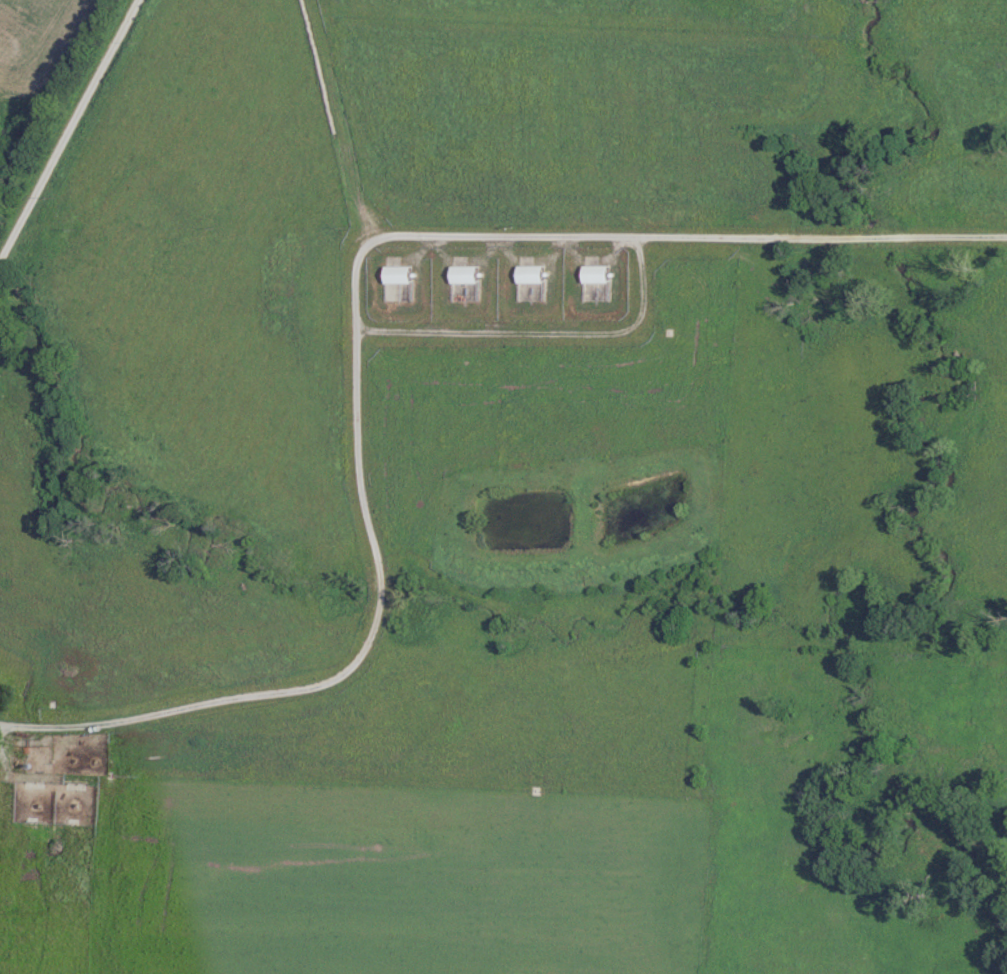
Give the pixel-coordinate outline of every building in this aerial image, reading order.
[(529,287),(546,287),(546,267),(521,268),(521,300),(529,300),(529,287)] [(611,267),(584,267),(584,303),(611,303),(611,267)] [(389,303),(415,303),(415,268),(389,268),(389,303)] [(481,268),(454,268),(454,303),(481,303),(481,268)]
